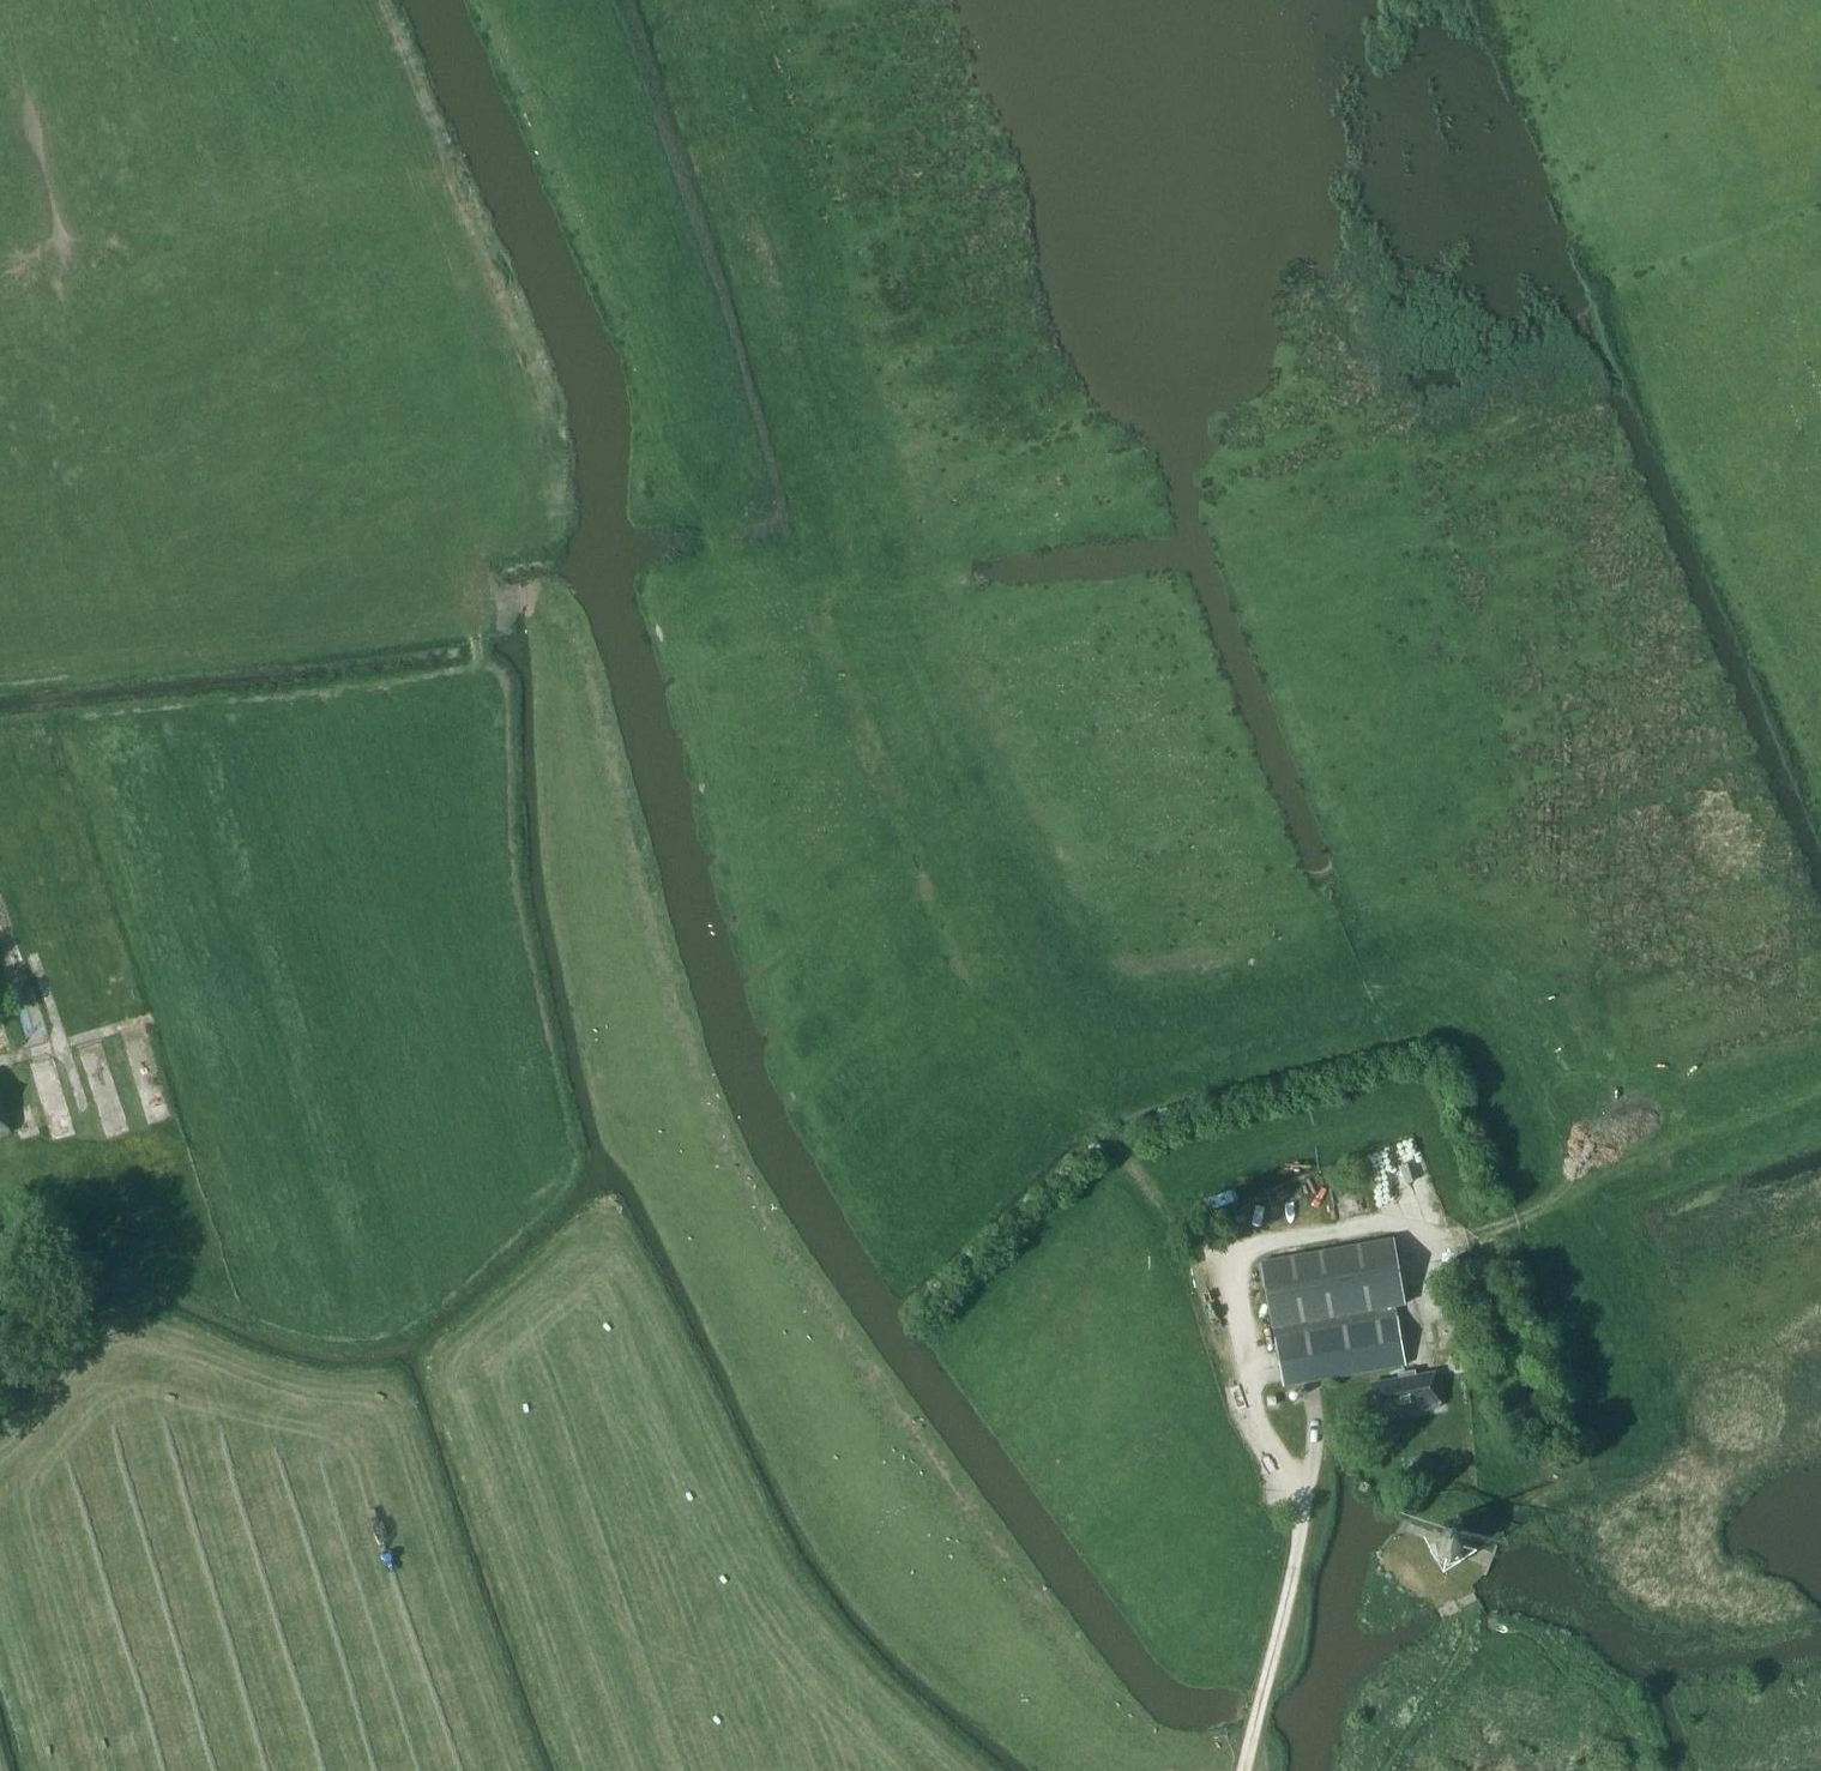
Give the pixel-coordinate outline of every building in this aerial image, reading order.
[(12,1133),(0,1094),(0,1136),(12,1133)] [(1404,1303),(1390,1238),(1262,1264),(1285,1387),(1321,1380),(1407,1365),(1396,1305),(1404,1303)] [(1400,1379),(1373,1384),(1378,1412),(1405,1407),(1406,1413),(1423,1410),(1422,1406),(1437,1403),(1432,1377),(1418,1379),(1416,1371),(1399,1373),(1400,1379)] [(1435,1560),(1450,1567),(1466,1561),(1473,1546),(1467,1530),(1452,1523),(1436,1529),(1429,1544),(1435,1560)]
